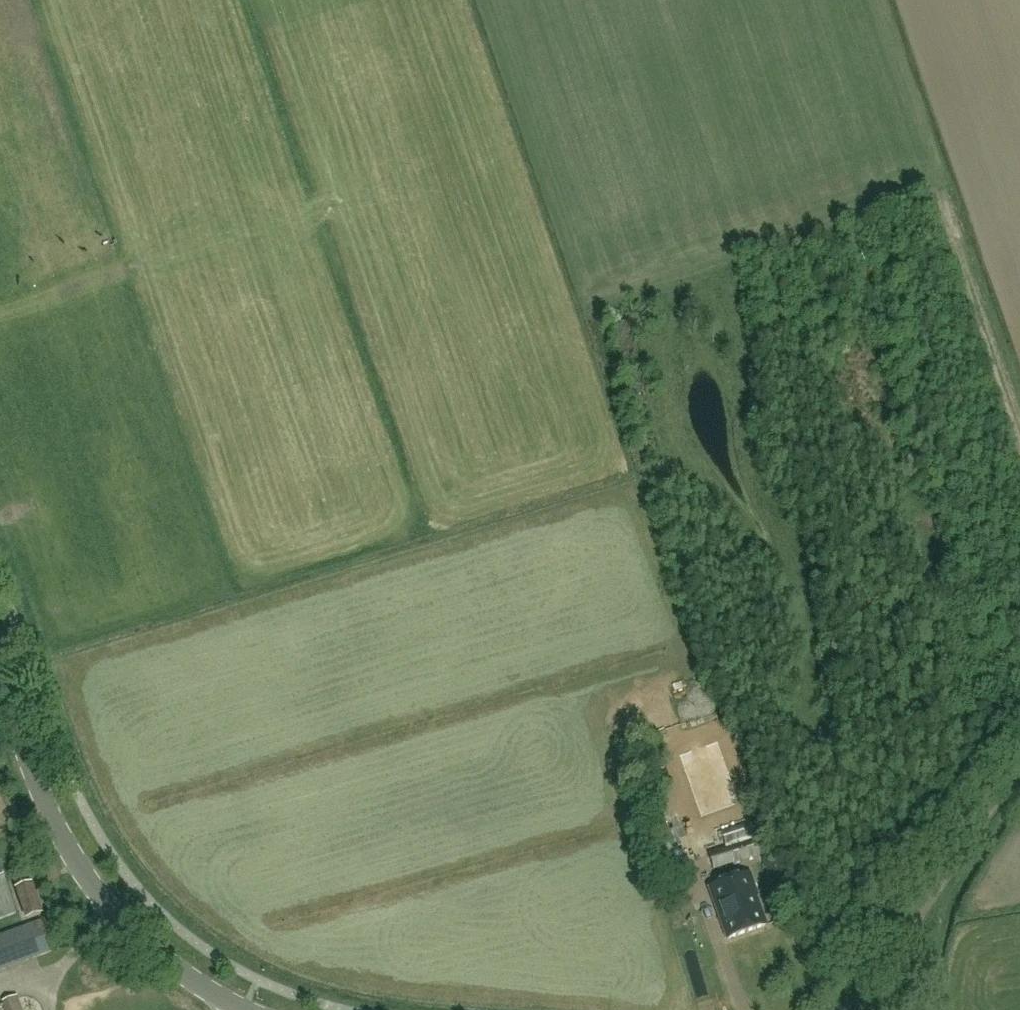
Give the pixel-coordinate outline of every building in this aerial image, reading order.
[(698,816),(739,803),(718,739),(678,752),(698,816)] [(719,819),(725,846),(755,838),(751,823),(743,825),(740,813),(719,819)] [(753,840),(709,852),(713,869),(758,857),(753,840)] [(15,912),(0,873),(0,918),(15,912)] [(749,877),(706,890),(711,903),(713,902),(725,941),(763,929),(754,899),(756,898),(749,877)] [(31,884),(15,889),(26,919),(42,915),(31,884)] [(0,937),(0,970),(51,952),(41,923),(0,937)] [(12,993),(13,1009),(29,1009),(27,992),(12,993)]
